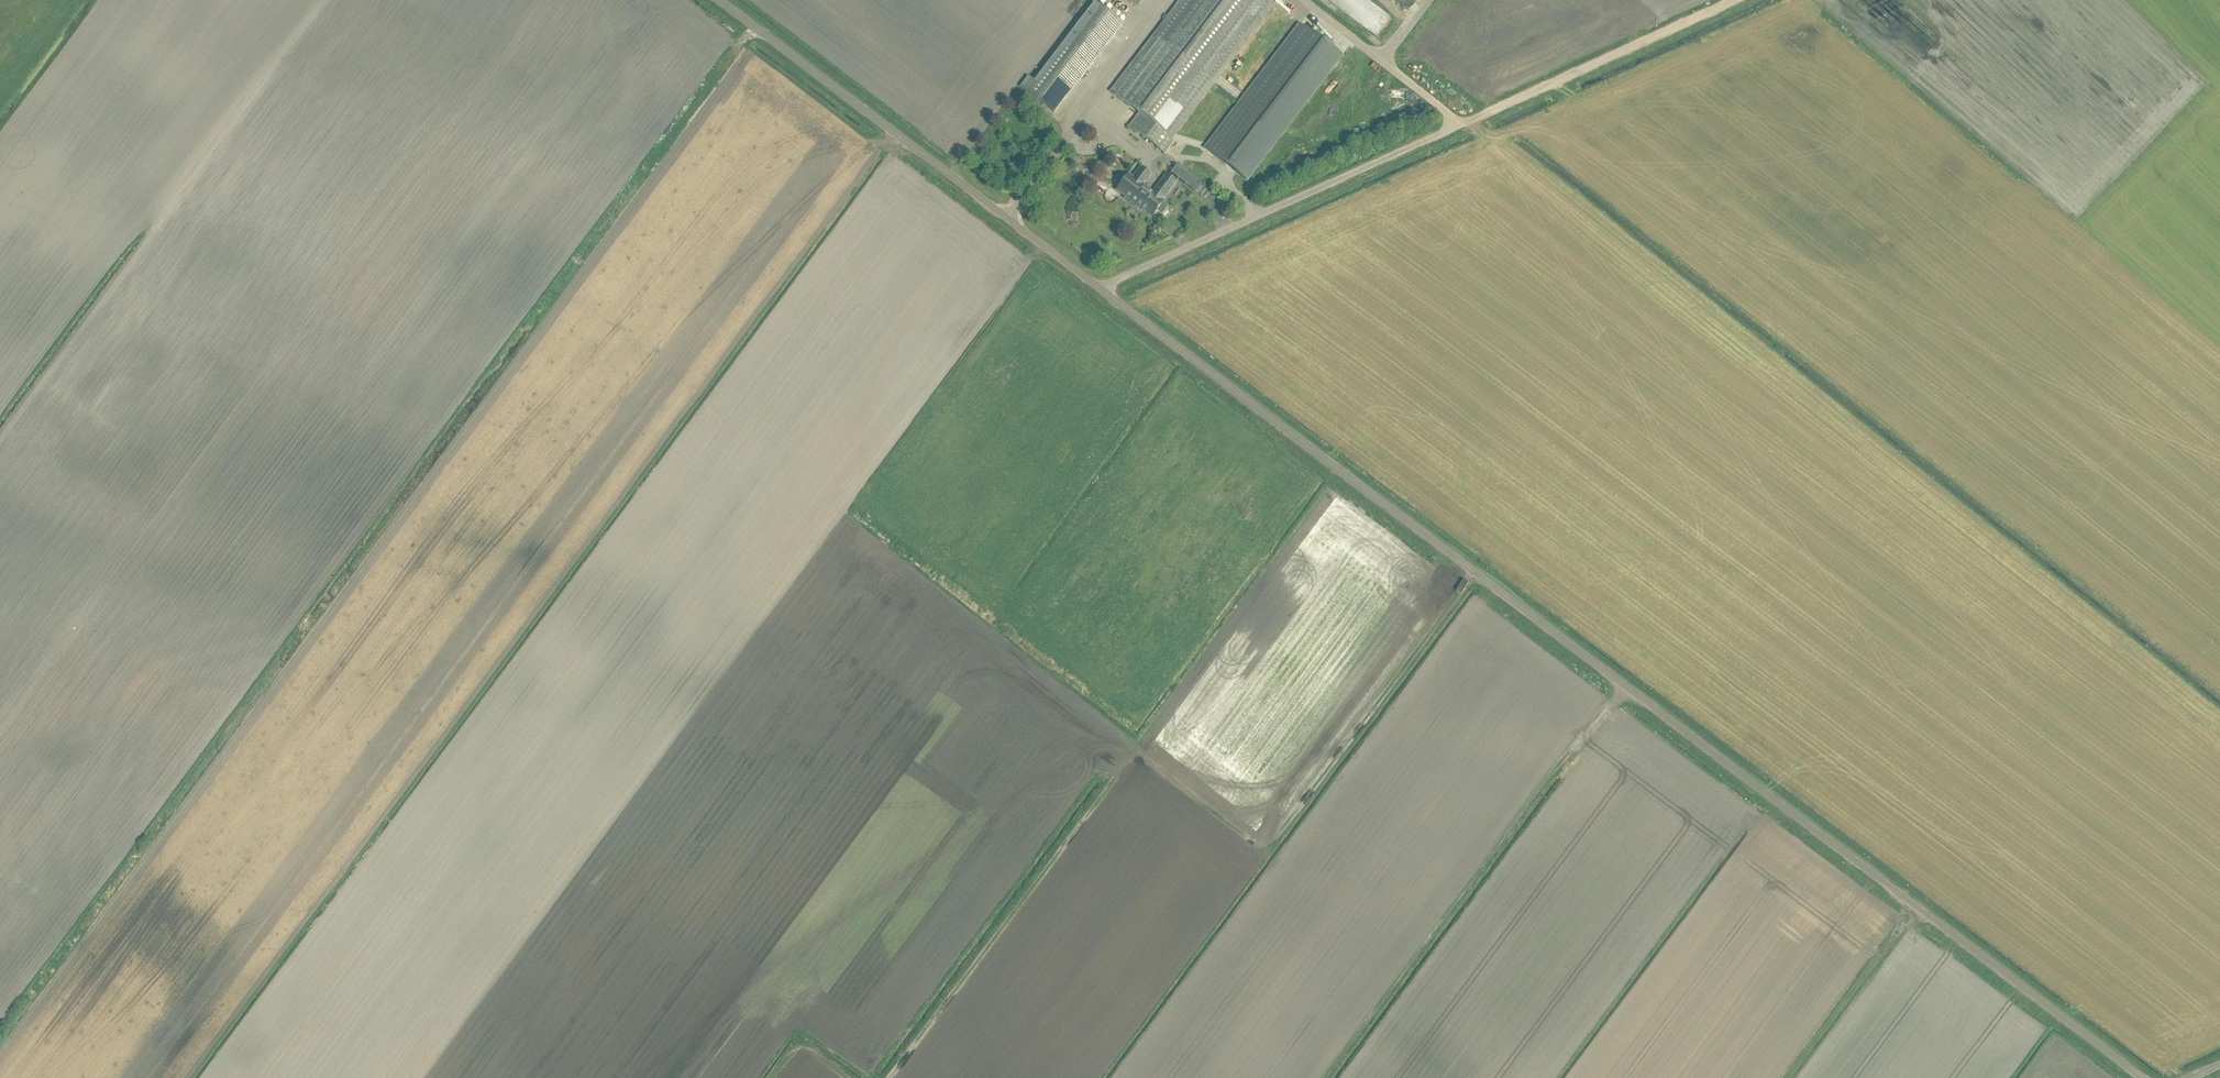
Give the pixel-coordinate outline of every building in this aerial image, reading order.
[(1172,139),(1274,6),(1266,0),(1183,0),(1111,94),(1139,115),(1129,127),(1164,154),(1174,141),(1172,139)] [(1385,21),(1358,0),(1328,0),(1374,35),(1385,21)] [(1021,89),(1054,114),(1122,26),(1095,5),(1035,84),(1028,79),(1021,89)] [(1339,56),(1298,24),(1203,149),(1244,180),(1339,56)] [(1379,116),(1360,119),(1363,134),(1382,130),(1379,116)] [(1141,210),(1152,218),(1163,203),(1162,202),(1176,184),(1166,176),(1152,195),(1143,188),(1151,177),(1141,169),(1133,180),(1128,176),(1117,191),(1125,198),(1124,199),(1140,211),(1141,210)] [(1751,875),(1763,853),(1755,849),(1743,871),(1751,875)]
